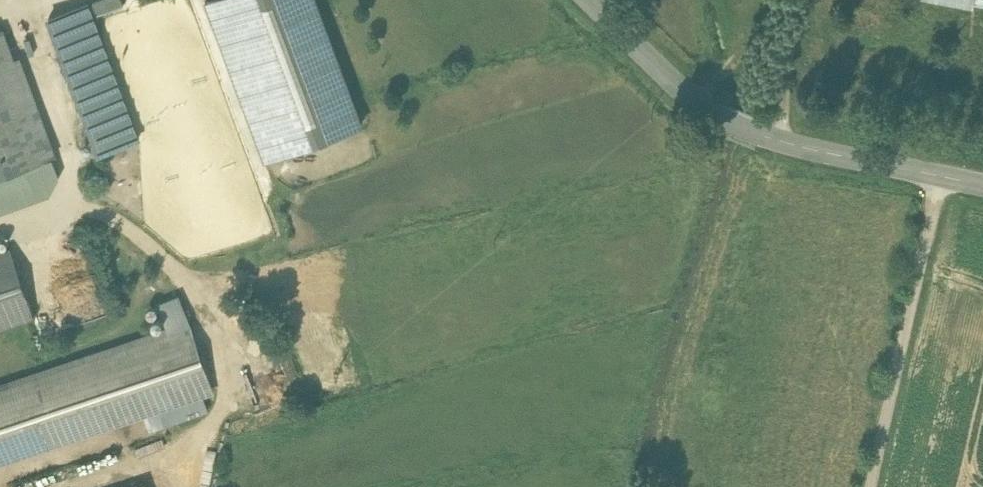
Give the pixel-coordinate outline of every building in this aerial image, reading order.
[(98,13),(124,3),(123,0),(93,0),(98,13)] [(223,43),(236,38),(280,154),(362,123),(316,0),(206,0),(223,43)] [(139,138),(88,2),(50,16),(101,152),(139,138)] [(15,60),(3,27),(0,28),(0,65),(15,60)] [(266,159),(280,154),(236,38),(223,43),(266,159)] [(15,60),(0,65),(0,79),(31,164),(39,162),(51,157),(15,60)] [(31,164),(0,79),(0,175),(31,164)] [(51,157),(39,162),(31,164),(0,175),(0,209),(49,191),(57,175),(51,157)] [(11,250),(0,254),(0,325),(33,314),(11,250)] [(0,389),(0,460),(212,387),(191,324),(0,389)]
